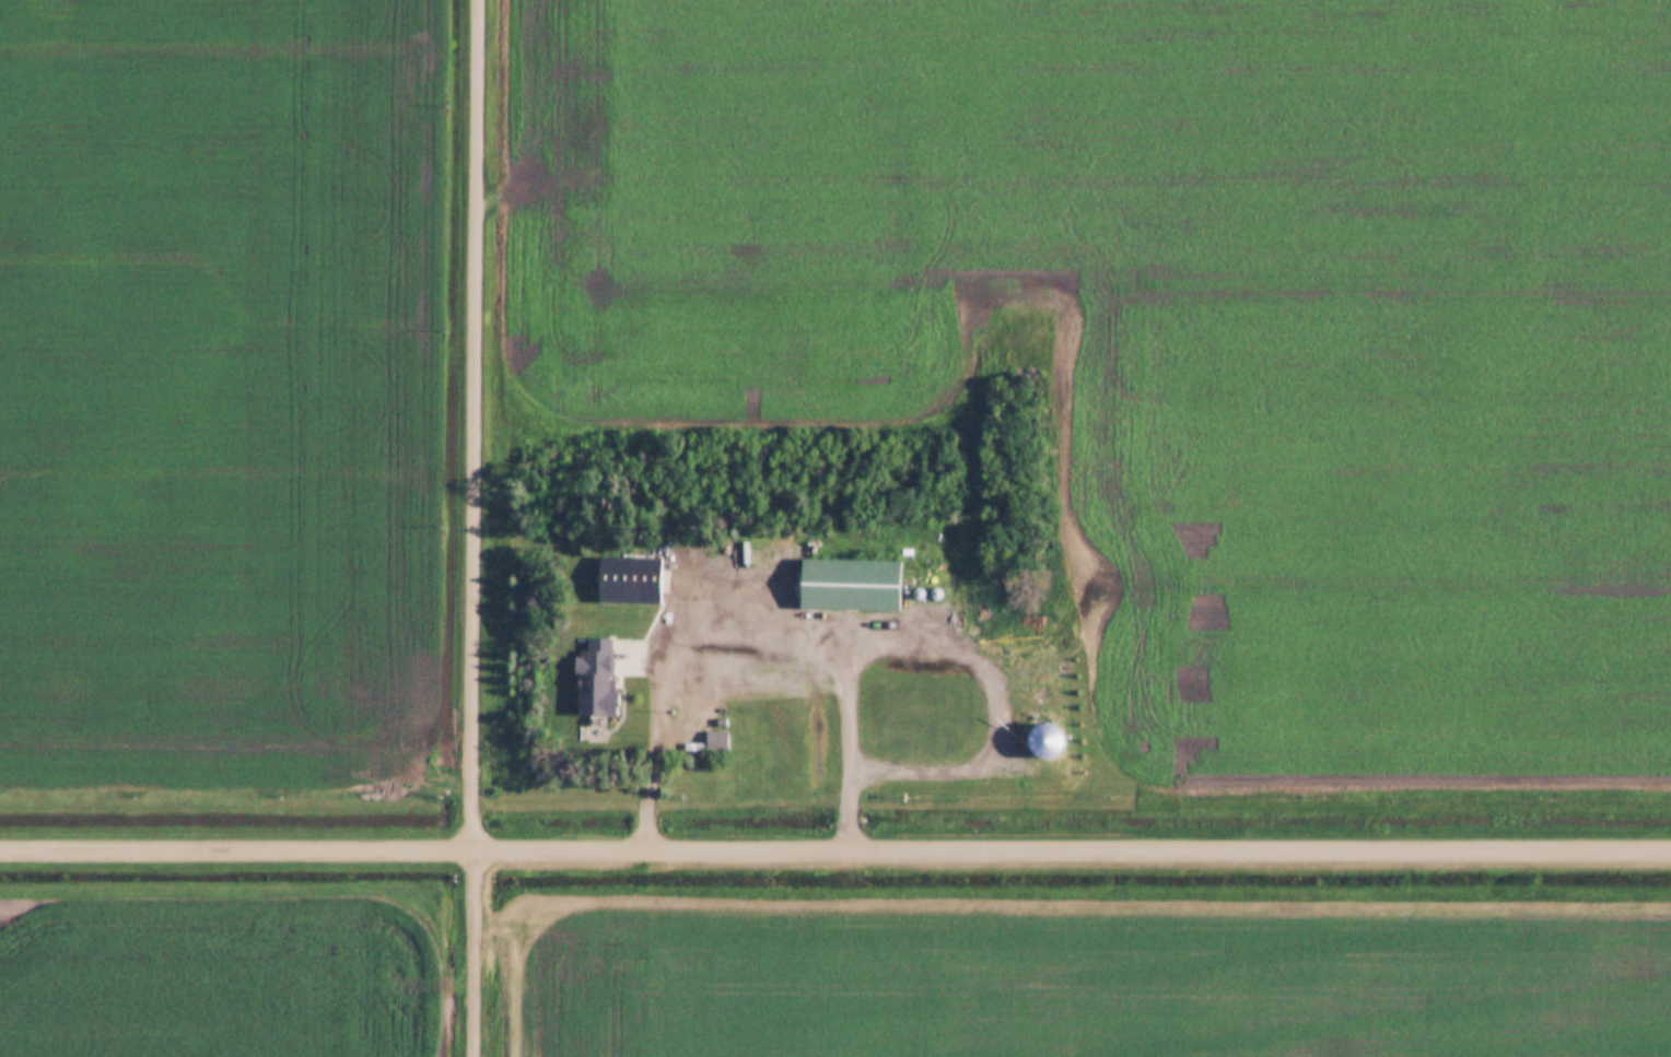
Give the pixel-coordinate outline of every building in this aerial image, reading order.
[(799,555),(798,606),(897,607),(897,556),(799,555)] [(567,648),(566,702),(609,702),(609,648),(567,648)]
